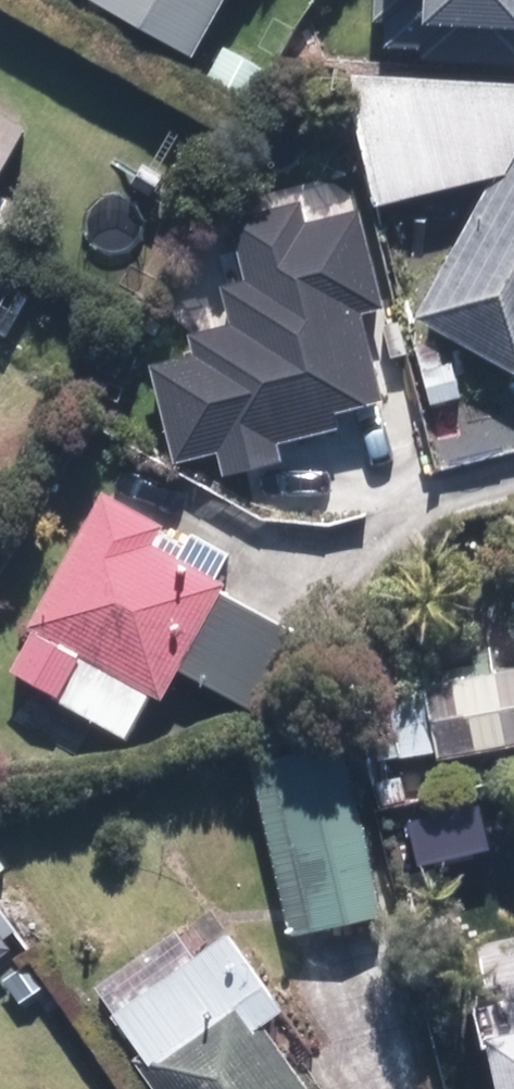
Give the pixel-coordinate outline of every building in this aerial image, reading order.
[(198,48),(224,0),(110,0),(198,48)] [(390,42),(513,47),(513,0),(391,0),(390,42)] [(18,128),(0,118),(0,161),(18,128)] [(417,316),(513,370),(513,141),(417,316)] [(153,362),(180,456),(382,398),(357,311),(382,304),(354,208),(304,222),(298,199),(232,218),(249,276),(223,283),(234,319),(191,331),(196,350),(153,362)] [(113,498),(16,667),(130,732),(173,655),(261,705),(300,636),(213,586),(217,579),(147,539),(157,523),(113,498)] [(442,752),(513,737),(513,667),(428,684),(442,752)] [(347,741),(252,762),(288,927),(290,936),(385,916),(366,829),(347,741)] [(137,1054),(162,1088),(307,1088),(258,1018),(279,1004),(229,933),(120,1009),(147,1047),(137,1054)] [(8,950),(0,939),(0,956),(8,950)] [(499,1088),(513,1088),(513,1034),(488,1039),(499,1088)]
